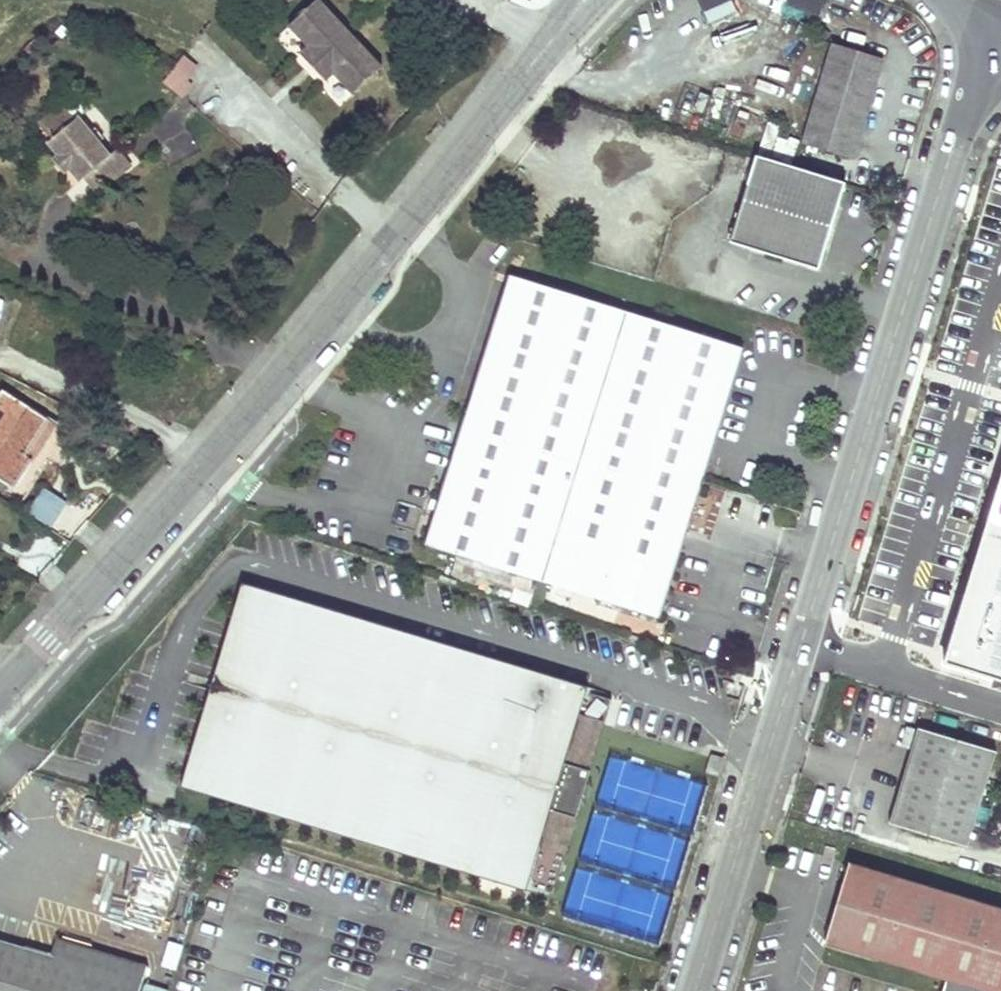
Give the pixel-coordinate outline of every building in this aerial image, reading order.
[(320,0),(318,0),(290,26),(309,46),(334,74),(353,94),(383,67),(320,0)] [(787,5),(818,14),(822,0),(788,0),(787,5)] [(805,144),(829,151),(854,157),(882,60),(833,45),(805,144)] [(334,74),(309,46),(301,53),(327,81),(334,74)] [(198,68),(185,57),(164,82),(180,96),(190,83),(187,81),(198,68)] [(88,102),(83,96),(75,96),(63,106),(75,120),(79,117),(88,110),(88,102)] [(111,155),(79,117),(75,120),(63,106),(62,105),(39,124),(52,140),(48,142),(58,155),(54,158),(66,172),(70,169),(80,181),(84,178),(97,193),(132,165),(118,148),(111,155)] [(757,155),(744,199),(730,242),(820,269),(833,229),(847,183),(757,155)] [(469,406),(702,477),(741,347),(509,276),(469,406)] [(23,474),(32,460),(26,456),(49,420),(4,390),(0,396),(0,479),(13,488),(23,474)] [(469,406),(468,410),(427,545),(659,615),(702,477),(469,406)] [(32,460),(55,424),(49,420),(26,456),(32,460)] [(982,483),(1000,489),(1000,421),(982,483)] [(921,484),(912,513),(943,523),(952,495),(921,484)] [(27,514),(53,527),(67,499),(41,486),(27,514)] [(588,686),(242,583),(181,786),(527,891),(551,809),(577,817),(590,770),(565,763),(588,686)] [(605,721),(613,694),(588,686),(565,763),(590,770),(605,721)] [(915,740),(917,730),(906,726),(900,746),(912,750),(915,740)] [(917,730),(915,740),(912,750),(890,825),(968,848),(995,752),(918,729),(917,730)] [(527,891),(552,898),(577,817),(551,809),(527,891)] [(852,864),(828,943),(947,980),(944,990),(1000,990),(1000,910),(852,864)] [(144,982),(54,955),(0,939),(0,990),(141,990),(144,982)] [(59,939),(54,955),(144,982),(149,965),(59,939)]
